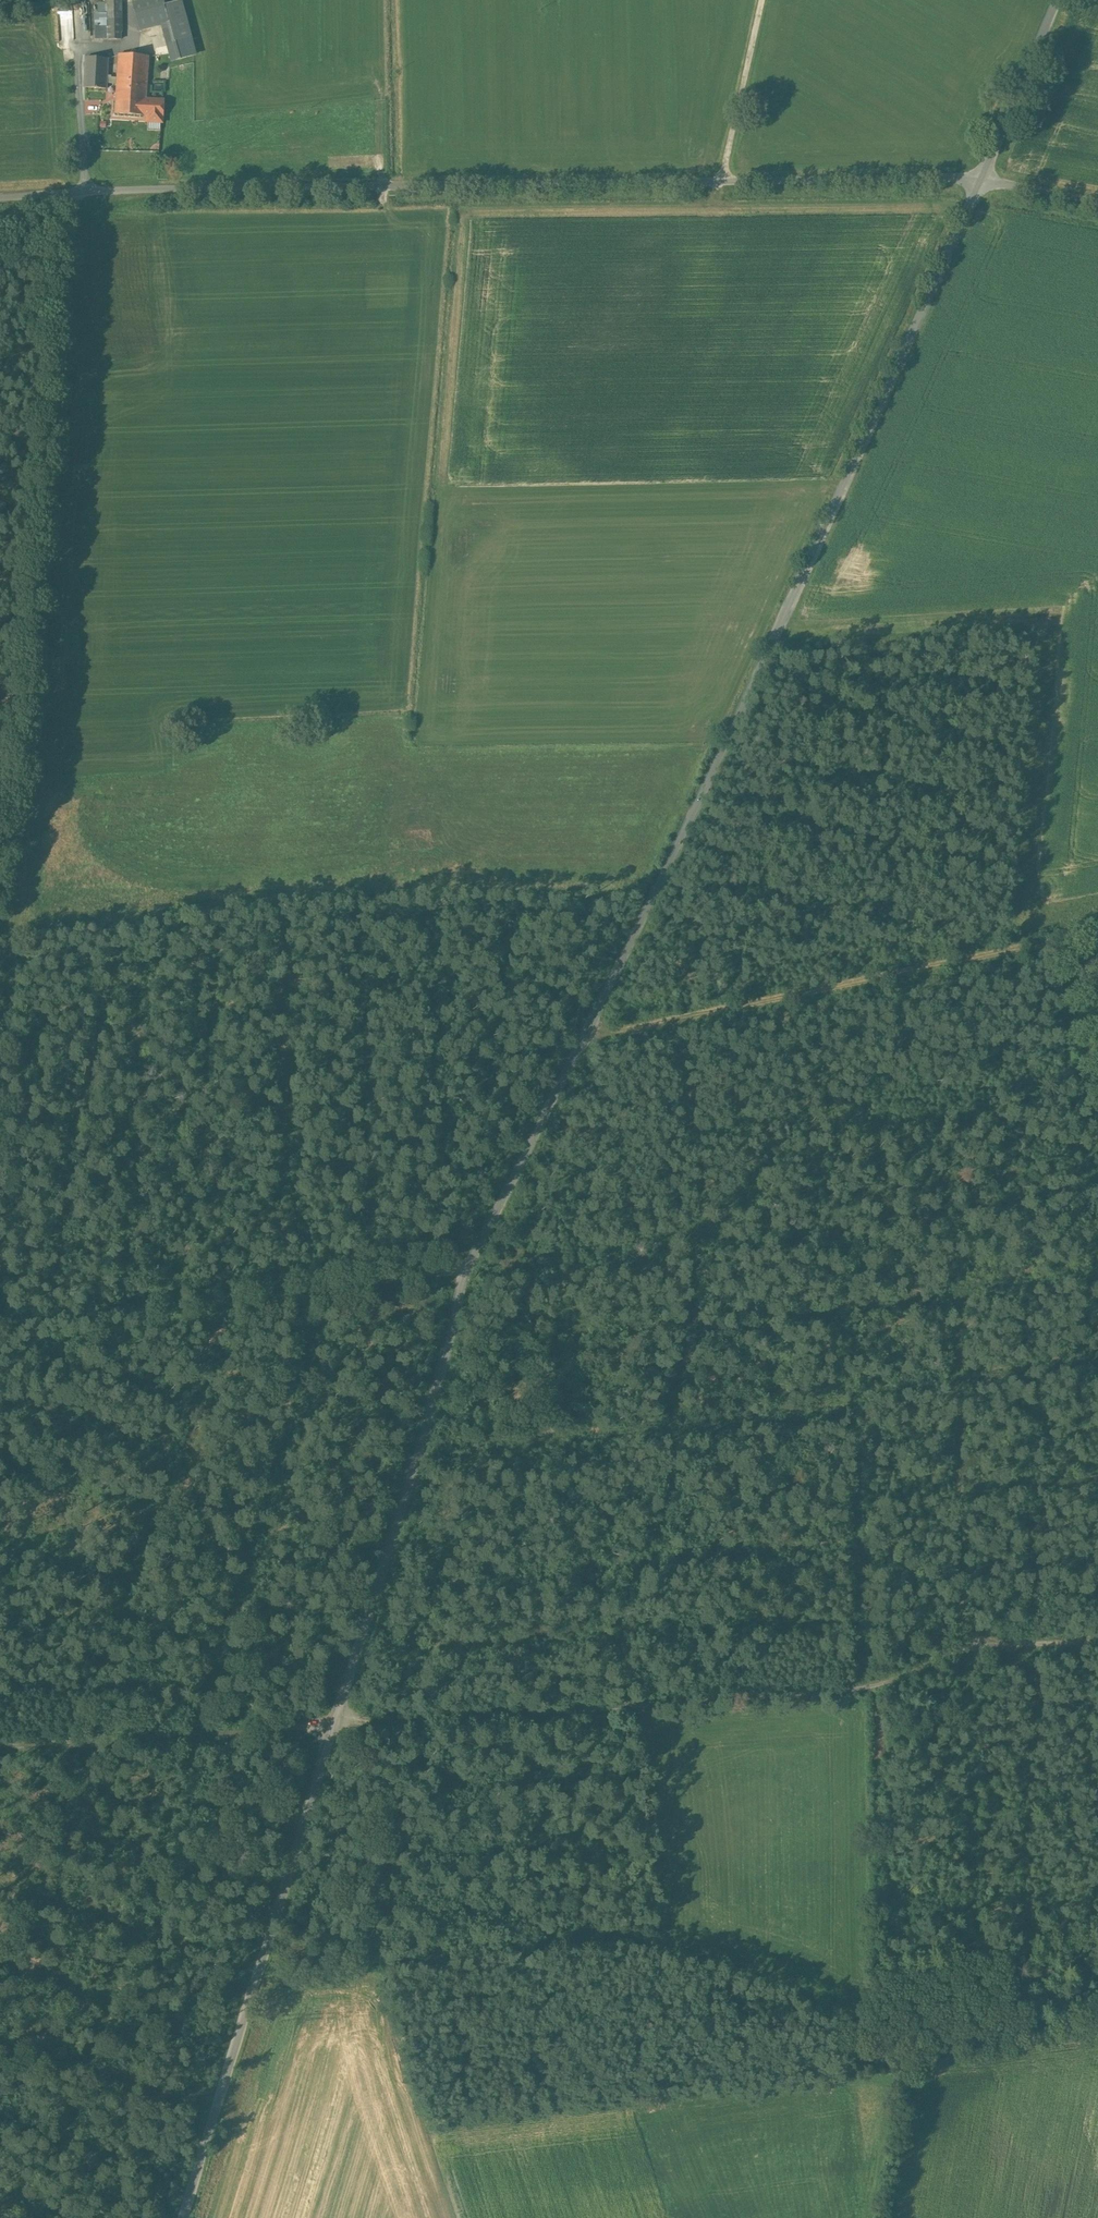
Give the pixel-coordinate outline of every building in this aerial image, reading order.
[(96,39),(120,39),(120,0),(105,0),(105,12),(96,12),(96,39)] [(133,3),(141,30),(162,25),(172,60),(196,54),(181,1),(165,6),(163,0),(144,0),(133,3)] [(119,54),(118,79),(147,81),(148,56),(119,54)] [(84,88),(106,89),(107,83),(107,75),(108,58),(86,57),(84,88)] [(111,78),(111,75),(107,75),(107,83),(117,83),(118,79),(111,78)] [(147,81),(118,79),(117,83),(115,113),(145,115),(146,100),(147,81)] [(163,101),(146,100),(145,115),(149,115),(148,120),(162,121),(163,101)]
